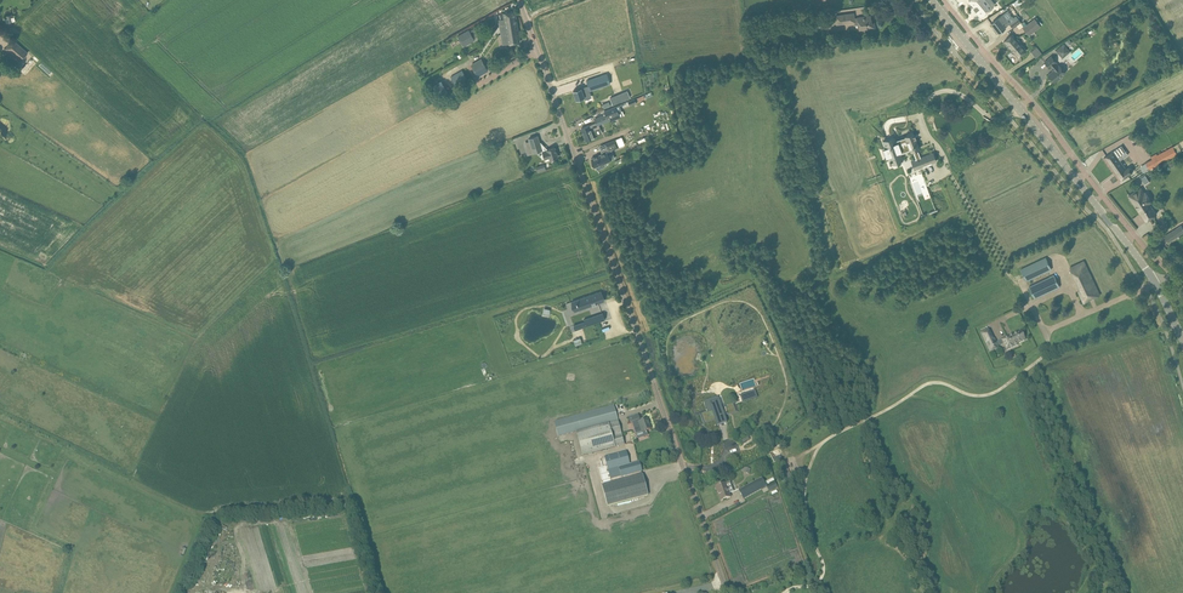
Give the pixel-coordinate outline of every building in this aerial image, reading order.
[(969,1),(981,16),(986,13),(993,7),(992,6),(995,4),(992,0),(971,0),(969,1)] [(1016,1),(1013,3),(1018,11),(1022,9),(1016,1)] [(13,8),(2,19),(8,26),(19,15),(13,8)] [(498,20),(500,29),(518,26),(515,11),(503,13),(504,19),(498,20)] [(868,16),(862,17),(858,17),(858,18),(855,19),(854,13),(836,15),(837,23),(855,21),(856,25),(859,24),(859,29),(875,28),(874,22),(871,23),(871,18),(868,18),(868,16)] [(826,23),(825,14),(816,15),(817,25),(813,25),(813,27),(827,26),(827,23),(826,23)] [(996,20),(991,23),(998,32),(1003,29),(1005,27),(1010,23),(1007,19),(1007,20),(1006,19),(1003,14),(998,18),(996,20)] [(1018,18),(1010,24),(1013,28),(1021,22),(1018,18)] [(1034,18),(1022,28),(1029,35),(1041,26),(1034,18)] [(518,26),(500,29),(503,44),(520,42),(518,26)] [(469,29),(458,35),(463,45),(475,39),(469,29)] [(1012,34),(1004,41),(1018,58),(1026,50),(1020,43),(1021,42),(1017,38),(1016,39),(1012,34)] [(5,49),(19,62),(28,52),(13,39),(5,49)] [(1063,44),(1056,50),(1059,54),(1064,49),(1068,53),(1070,51),(1063,44)] [(1056,62),(1051,56),(1044,62),(1050,68),(1050,67),(1053,70),(1048,75),(1054,82),(1058,79),(1059,80),(1062,77),(1061,76),(1066,72),(1059,65),(1058,66),(1056,63),(1056,62)] [(471,65),(478,76),(488,70),(481,59),(471,65)] [(496,65),(493,60),(487,63),(490,69),(496,65)] [(451,76),(457,88),(469,82),(462,70),(451,76)] [(582,88),(573,90),(576,100),(585,97),(585,98),(589,97),(587,91),(589,90),(605,85),(602,75),(586,81),(588,86),(582,88)] [(614,96),(610,97),(613,104),(627,98),(624,92),(617,95),(614,96)] [(611,121),(620,117),(616,106),(604,111),(605,114),(608,113),(611,119),(611,120),(611,121)] [(596,122),(581,128),(584,136),(583,136),(585,141),(594,137),(592,131),(600,128),(599,124),(611,120),(611,119),(608,113),(605,114),(594,119),(596,122)] [(622,126),(625,134),(637,129),(636,125),(628,128),(627,125),(622,126)] [(894,137),(883,142),(885,148),(885,149),(888,148),(890,156),(888,156),(889,157),(890,160),(901,156),(900,154),(910,150),(911,151),(913,150),(916,159),(914,160),(917,168),(923,166),(923,167),(932,164),(932,163),(936,161),(932,153),(920,158),(917,148),(919,147),(915,138),(916,138),(915,135),(914,135),(914,134),(905,137),(896,141),(894,137)] [(529,154),(542,150),(538,135),(529,138),(530,141),(525,142),(529,154)] [(605,143),(608,152),(619,147),(616,139),(605,143)] [(1120,181),(1133,172),(1129,166),(1126,169),(1118,157),(1126,151),(1122,145),(1104,158),(1120,181)] [(1173,146),(1158,155),(1157,153),(1151,157),(1152,159),(1140,166),(1144,173),(1153,168),(1178,154),(1173,146)] [(558,156),(555,147),(543,151),(545,159),(550,157),(551,159),(552,158),(558,156)] [(603,167),(602,164),(611,160),(608,152),(592,158),(595,167),(596,166),(597,169),(603,167)] [(1145,175),(1141,178),(1145,184),(1149,182),(1145,175)] [(1129,196),(1135,205),(1135,204),(1146,221),(1151,217),(1149,214),(1155,210),(1150,203),(1152,202),(1145,192),(1142,194),(1139,189),(1129,196)] [(1164,236),(1168,242),(1182,233),(1182,228),(1181,225),(1164,236)] [(1021,269),(1026,281),(1051,269),(1046,257),(1021,269)] [(1080,289),(1078,290),(1084,303),(1089,300),(1089,299),(1093,297),(1093,298),(1100,295),(1084,261),(1070,268),(1080,289)] [(1054,275),(1029,287),(1035,299),(1060,287),(1054,275)] [(601,291),(571,300),(573,307),(587,302),(588,305),(604,300),(601,291)] [(603,312),(584,318),(586,325),(605,319),(603,312)] [(1018,344),(1026,340),(1021,331),(1009,336),(1009,335),(1001,339),(1001,340),(997,342),(995,338),(994,339),(990,330),(989,330),(988,328),(980,331),(981,333),(980,333),(990,353),(1000,348),(999,346),(1003,344),(1006,351),(1018,345),(1018,344)] [(755,391),(741,396),(743,402),(757,397),(755,391)] [(705,412),(698,414),(702,423),(713,419),(715,425),(722,423),(715,402),(709,404),(708,401),(702,403),(705,412)] [(554,422),(558,436),(618,420),(614,406),(554,422)] [(638,414),(628,417),(630,423),(632,422),(632,425),(634,429),(636,434),(643,432),(644,436),(648,435),(646,430),(651,429),(647,419),(640,422),(639,420),(640,419),(638,414)] [(609,424),(576,432),(582,456),(615,447),(609,424)] [(698,461),(703,469),(708,466),(709,467),(709,468),(710,468),(711,468),(712,468),(713,468),(714,467),(714,466),(714,465),(714,464),(712,460),(729,451),(726,445),(714,451),(714,449),(704,451),(704,455),(702,457),(700,459),(699,459),(699,460),(699,461),(698,461)] [(640,462),(630,465),(627,450),(604,456),(609,472),(619,469),(621,477),(642,471),(640,462)] [(755,463),(757,466),(768,461),(766,457),(755,463)] [(602,485),(607,505),(648,495),(643,474),(602,485)] [(744,499),(762,489),(757,480),(739,490),(744,499)] [(734,491),(730,481),(716,487),(717,492),(719,491),(722,500),(730,497),(729,493),(734,491)] [(767,486),(769,491),(778,486),(775,481),(767,486)]
